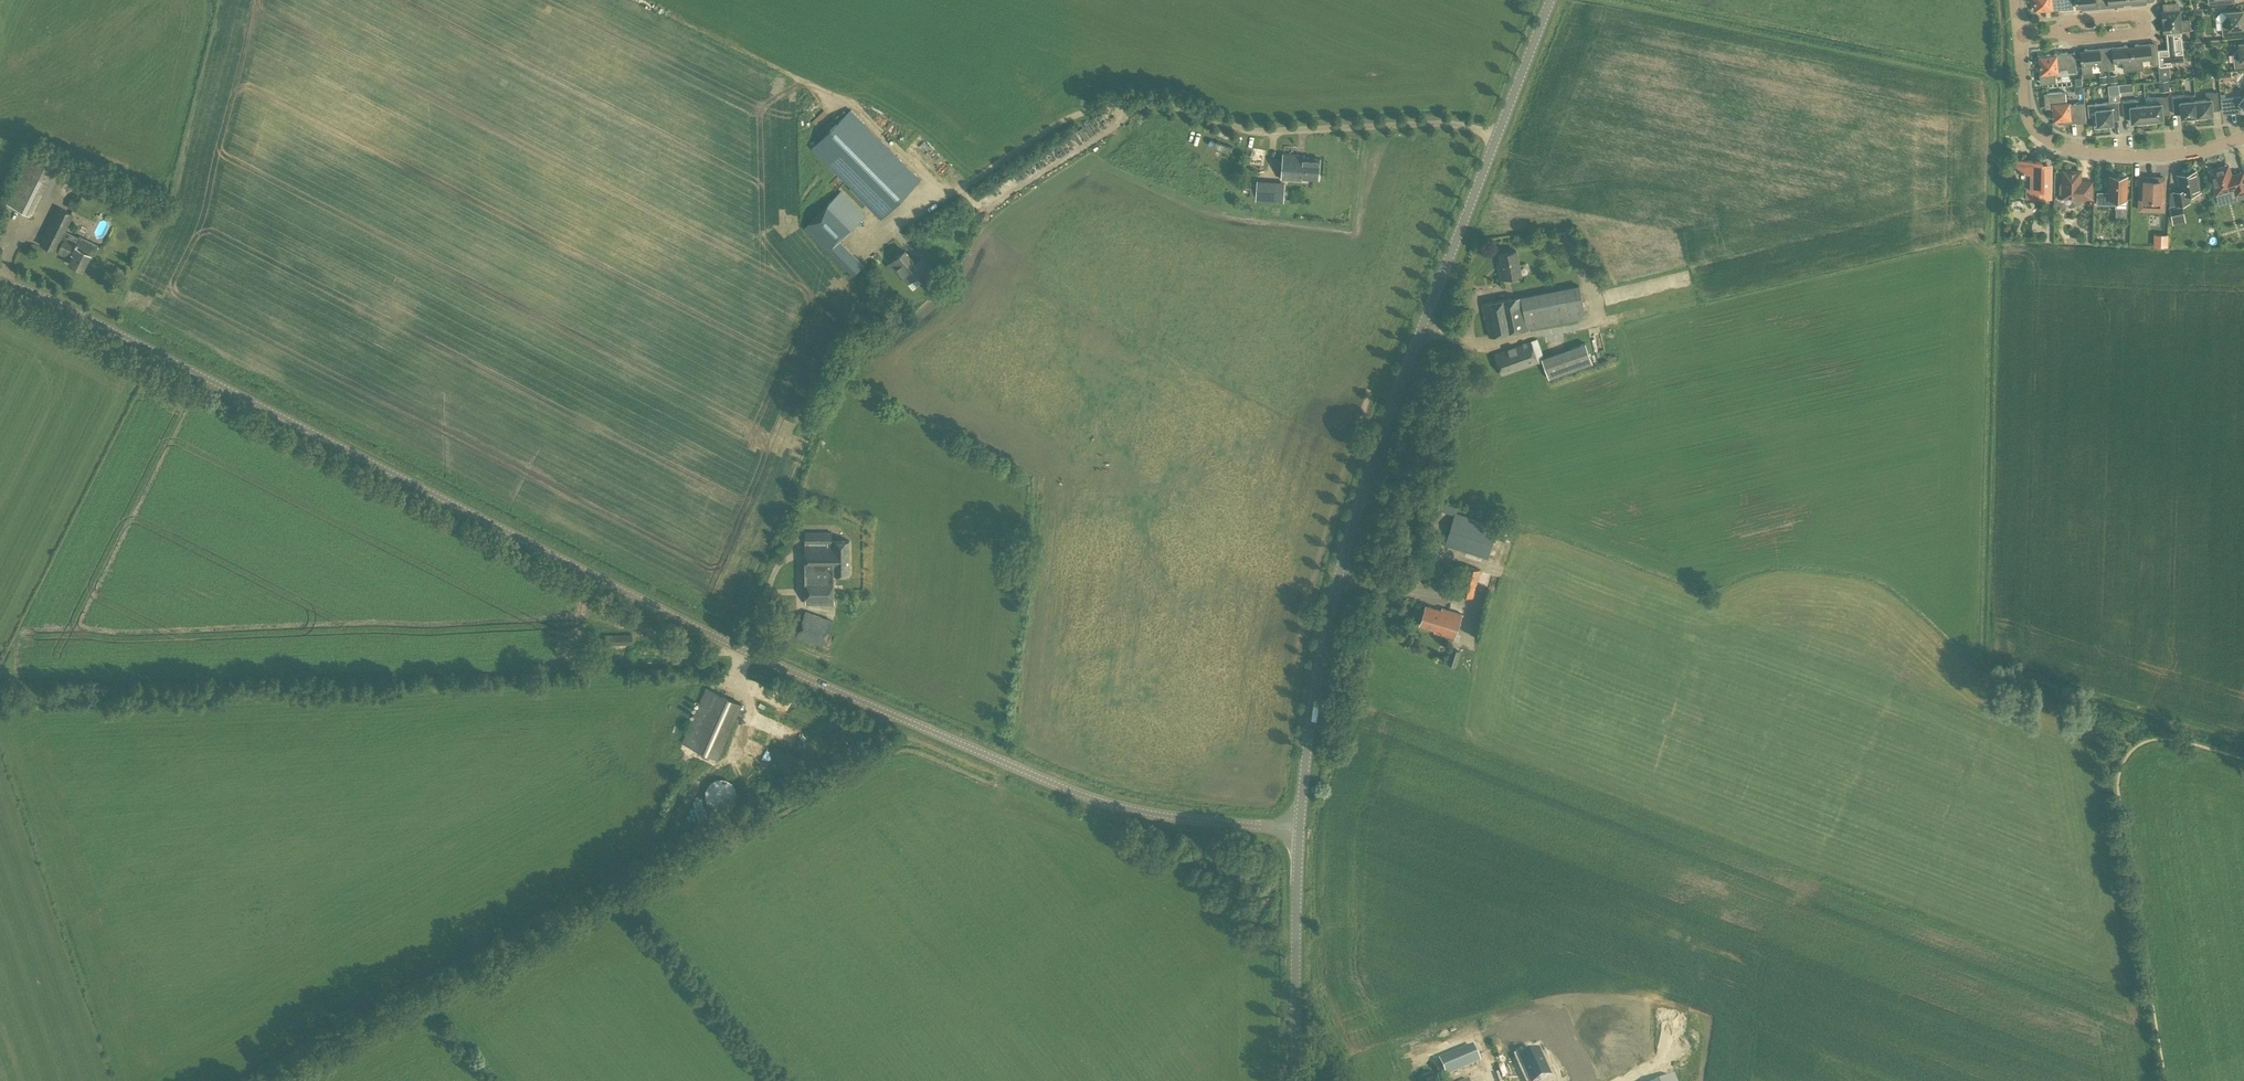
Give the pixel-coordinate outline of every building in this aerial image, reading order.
[(2033,11),(2046,10),(2050,10),(2064,8),(2063,0),(2032,0),(2033,11)] [(2101,0),(2075,0),(2076,7),(2080,7),(2080,9),(2102,7),(2101,0)] [(2165,31),(2190,29),(2189,19),(2180,20),(2178,2),(2162,3),(2165,31)] [(2242,9),(2226,11),(2226,16),(2221,22),(2223,36),(2243,34),(2243,17),(2242,9)] [(2158,67),(2159,79),(2170,78),(2169,66),(2173,66),(2172,61),(2183,60),(2181,30),(2190,29),(2165,31),(2167,48),(2157,48),(2156,42),(2158,67)] [(2158,67),(2156,42),(2134,44),(2135,46),(2131,46),(2133,69),(2143,68),(2142,59),(2151,58),(2151,65),(2158,64),(2158,67)] [(2238,43),(2238,48),(2233,54),(2235,68),(2243,67),(2243,42),(2238,43)] [(2133,69),(2131,46),(2127,47),(2127,45),(2105,46),(2107,69),(2114,68),(2113,62),(2122,61),(2123,70),(2133,69)] [(2101,69),(2107,69),(2105,46),(2084,48),(2084,51),(2080,51),(2081,65),(2081,64),(2082,74),(2092,73),(2091,64),(2100,63),(2101,69)] [(2076,69),(2074,52),(2037,55),(2040,83),(2055,82),(2055,71),(2057,71),(2056,69),(2068,68),(2068,70),(2076,69)] [(2101,84),(2111,83),(2110,74),(2100,76),(2101,84)] [(2159,91),(2170,91),(2170,80),(2159,80),(2159,91)] [(2119,93),(2119,92),(2118,84),(2107,85),(2108,94),(2119,93)] [(2066,102),(2065,91),(2044,93),(2045,108),(2053,107),(2054,119),(2062,118),(2063,123),(2085,121),(2083,102),(2068,104),(2068,102),(2066,102)] [(2195,99),(2197,118),(2206,117),(2206,115),(2212,114),(2211,99),(2218,98),(2217,91),(2205,92),(2205,98),(2195,99)] [(2187,119),(2197,118),(2195,99),(2189,100),(2188,94),(2171,95),(2172,102),(2179,102),(2181,117),(2187,116),(2187,119)] [(2242,98),(2240,96),(2227,97),(2229,113),(2243,112),(2243,95),(2242,98)] [(2145,104),(2147,123),(2156,122),(2156,119),(2163,118),(2161,103),(2168,103),(2168,96),(2155,97),(2156,103),(2145,104)] [(2134,99),(2122,100),(2122,107),(2123,117),(2130,116),(2131,121),(2137,121),(2137,123),(2147,123),(2145,104),(2139,105),(2138,98),(2134,99)] [(2094,127),(2106,126),(2106,124),(2113,123),(2111,108),(2118,107),(2118,100),(2105,101),(2106,108),(2095,109),(2096,119),(2093,119),(2094,127)] [(851,187),(850,188),(880,219),(920,180),(851,109),(812,147),(851,187)] [(1253,149),(1252,162),(1262,162),(1263,150),(1253,149)] [(31,214),(56,164),(31,152),(6,202),(31,214)] [(1318,179),(1320,158),(1304,157),(1304,155),(1283,153),(1281,179),(1302,180),(1302,178),(1318,179)] [(2043,178),(2043,167),(2041,167),(2041,161),(2032,160),(2017,159),(2016,171),(2020,171),(2020,173),(2024,173),(2024,171),(2031,172),(2031,180),(2024,180),(2024,188),(2027,188),(2027,197),(2050,197),(2050,178),(2043,178)] [(2228,164),(2210,170),(2217,193),(2224,191),(2225,189),(2234,187),(2236,194),(2243,192),(2243,177),(2232,181),(2228,164)] [(2091,198),(2091,181),(2080,181),(2080,171),(2063,170),(2062,184),(2061,184),(2059,185),(2059,192),(2060,194),(2062,194),(2062,197),(2078,197),(2091,198)] [(2175,204),(2189,202),(2187,193),(2200,190),(2196,171),(2177,175),(2180,190),(2173,191),(2175,204)] [(2125,199),(2126,176),(2109,175),(2109,191),(2105,191),(2104,204),(2116,204),(2117,198),(2125,199)] [(2163,211),(2163,205),(2164,177),(2140,176),(2139,210),(2163,211)] [(1283,202),(1285,182),(1257,180),(1257,184),(1252,183),(1251,196),(1256,197),(1256,200),(1283,202)] [(853,276),(865,264),(840,239),(866,215),(841,190),(804,227),(853,276)] [(2173,224),(2185,221),(2182,206),(2169,209),(2173,224)] [(76,243),(61,236),(71,214),(58,207),(40,244),(54,251),(54,250),(71,258),(68,263),(82,269),(89,254),(91,255),(96,245),(79,236),(76,243)] [(915,263),(905,250),(890,263),(907,284),(916,276),(921,282),(933,271),(922,258),(915,263)] [(1501,278),(1521,274),(1516,250),(1499,253),(1502,266),(1499,267),(1501,278)] [(1488,336),(1509,332),(1529,328),(1586,317),(1579,284),(1520,296),(1520,297),(1481,303),(1488,336)] [(1500,376),(1538,362),(1530,340),(1493,354),(1500,376)] [(1549,378),(1592,363),(1585,342),(1542,358),(1549,378)] [(1542,576),(1552,544),(1470,517),(1471,511),(1441,502),(1438,510),(1454,515),(1444,544),(1542,576)] [(832,540),(832,531),(805,532),(805,544),(804,544),(805,562),(806,604),(834,604),(834,562),(834,574),(849,574),(849,540),(832,540)] [(1473,597),(1480,569),(1466,566),(1459,593),(1473,597)] [(1441,609),(1426,604),(1419,624),(1435,629),(1434,631),(1454,638),(1462,614),(1442,607),(1441,609)] [(823,646),(833,620),(805,610),(799,627),(781,620),(777,630),(796,636),(823,646)] [(605,645),(632,644),(632,634),(604,635),(605,645)] [(1455,666),(1460,651),(1452,648),(1447,664),(1455,666)] [(742,703),(706,687),(682,743),(718,758),(742,703)] [(718,809),(721,810),(724,809),(726,809),(729,808),(731,806),(733,805),(734,803),(736,800),(736,798),(737,795),(737,793),(737,790),(736,788),(735,785),(733,783),(731,781),(729,780),(726,779),(724,778),(721,778),(719,778),(716,779),(713,780),(711,782),(709,784),(708,786),(707,788),(706,791),(706,794),(706,796),(706,799),(708,802),(709,804),(711,806),(713,807),(716,809),(718,809)] [(1472,1062),(1465,1045),(1439,1057),(1446,1073),(1472,1062)] [(1538,1046),(1520,1053),(1531,1080),(1549,1072),(1538,1046)]
